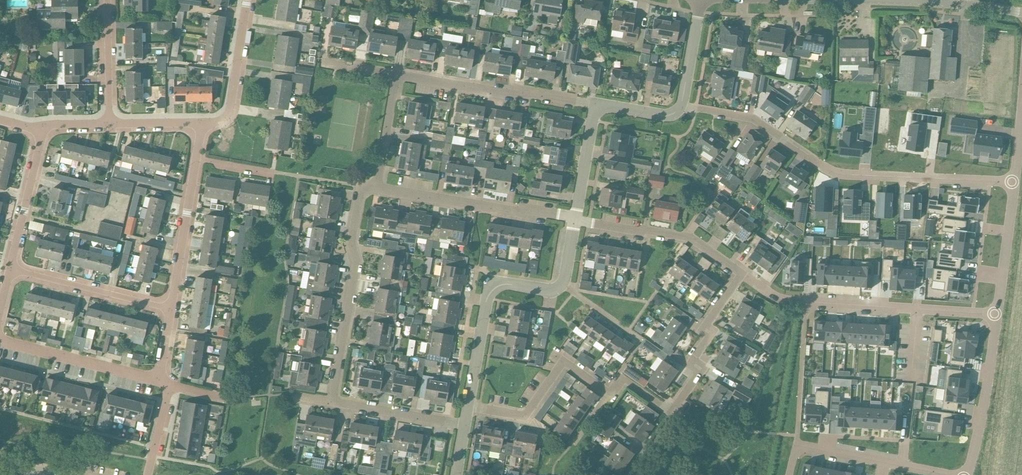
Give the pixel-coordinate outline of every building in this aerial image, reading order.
[(46,10),(38,10),(38,29),(65,28),(65,19),(77,19),(77,0),(46,0),(46,10)] [(149,11),(148,0),(125,0),(125,6),(136,6),(136,12),(149,11)] [(281,6),(298,8),(299,0),(280,0),(282,0),(281,6)] [(448,1),(460,3),(459,7),(469,8),(468,11),(468,14),(478,16),(480,0),(449,0),(448,1)] [(486,10),(498,12),(499,6),(518,9),(520,0),(487,0),(486,10)] [(534,14),(541,15),(541,13),(550,14),(558,16),(560,16),(561,9),(562,0),(536,0),(536,2),(534,14)] [(574,15),(573,21),(584,22),(584,24),(597,26),(599,20),(600,20),(601,13),(602,4),(585,1),(584,6),(576,5),(574,15)] [(189,11),(190,6),(176,3),(175,10),(177,10),(175,22),(177,22),(182,23),(184,11),(189,11)] [(337,6),(329,5),(327,17),(335,19),(337,6)] [(296,23),(298,8),(281,6),(280,11),(278,11),(276,20),(296,23)] [(366,24),(368,11),(361,10),(359,23),(366,24)] [(368,11),(366,24),(373,25),(375,12),(368,11)] [(635,15),(615,11),(613,21),(612,30),(624,32),(623,40),(636,42),(638,29),(632,28),(635,15)] [(209,27),(224,30),(226,18),(211,15),(210,21),(203,20),(202,26),(209,27)] [(413,19),(406,18),(404,31),(411,32),(413,19)] [(653,30),(651,37),(659,38),(658,44),(668,46),(669,40),(677,41),(680,23),(670,21),(670,23),(654,20),(653,30)] [(172,22),(157,22),(157,30),(164,30),(164,35),(172,35),(172,22)] [(345,28),(342,47),(355,49),(357,39),(359,25),(346,23),(345,28)] [(737,28),(721,25),(718,44),(731,46),(734,50),(732,56),(735,57),(733,69),(730,69),(744,72),(747,57),(746,57),(746,58),(740,57),(742,47),(740,47),(743,32),(736,31),(737,28)] [(126,44),(142,44),(142,26),(136,26),(136,29),(126,29),(125,29),(126,44)] [(342,47),(345,28),(332,26),(330,35),(329,45),(342,47)] [(521,36),(523,28),(512,26),(511,34),(521,36)] [(224,30),(209,27),(207,39),(222,41),(224,30)] [(369,41),(367,51),(380,53),(384,35),(384,31),(371,28),(370,32),(369,41)] [(758,42),(756,49),(783,54),(787,31),(775,29),(773,35),(759,32),(758,42)] [(952,30),(934,29),(933,35),(927,35),(926,47),(932,48),(931,58),(901,55),(900,61),(900,66),(898,90),(926,93),(927,79),(954,81),(955,68),(956,58),(949,58),(952,30)] [(474,48),(480,49),(483,31),(477,30),(474,48)] [(483,31),(480,49),(481,49),(482,44),(488,45),(490,32),(483,31)] [(442,39),(461,43),(462,37),(443,33),(442,39)] [(795,47),(794,55),(809,58),(810,53),(810,51),(822,53),(825,37),(805,34),(804,38),(797,37),(795,47)] [(384,35),(380,53),(394,55),(397,37),(384,35)] [(279,36),(277,50),(296,53),(298,39),(279,36)] [(510,49),(518,51),(521,38),(513,36),(510,49)] [(430,42),(422,41),(419,60),(432,62),(434,55),(439,56),(442,40),(431,38),(430,42)] [(222,41),(207,39),(207,45),(199,44),(198,50),(206,51),(220,53),(222,41)] [(419,60),(422,41),(409,39),(407,48),(406,57),(419,60)] [(457,66),(461,48),(461,43),(442,40),(439,56),(445,57),(444,64),(457,66)] [(564,62),(568,40),(566,52),(557,50),(556,57),(551,56),(548,55),(548,56),(543,56),(543,55),(539,78),(553,80),(555,64),(555,63),(555,62),(564,63),(564,62)] [(568,40),(564,62),(575,64),(579,42),(568,40)] [(65,41),(65,63),(84,62),(84,50),(73,50),(72,41),(65,41)] [(867,41),(840,41),(840,51),(840,56),(840,66),(859,66),(859,74),(873,75),(874,62),(867,62),(867,57),(867,51),(867,41)] [(20,42),(20,49),(22,53),(24,53),(28,50),(29,43),(20,42)] [(525,75),(539,78),(543,55),(529,53),(531,45),(522,43),(520,55),(528,57),(525,75)] [(142,61),(142,44),(126,44),(126,59),(127,59),(126,59),(136,58),(136,61),(142,61)] [(651,46),(643,44),(642,52),(649,54),(651,46)] [(474,50),(461,48),(457,66),(471,69),(473,59),(474,50)] [(296,53),(277,50),(275,64),(285,65),(294,66),(296,53)] [(499,54),(496,73),(509,75),(512,59),(518,60),(520,52),(512,50),(512,52),(500,50),(499,54)] [(218,65),(220,53),(206,51),(205,57),(197,55),(196,62),(218,65)] [(496,73),(499,54),(486,52),(483,71),(496,73)] [(641,54),(640,61),(649,63),(650,55),(641,54)] [(84,62),(65,63),(65,83),(80,83),(80,76),(84,76),(84,62)] [(785,75),(784,79),(793,81),(796,65),(787,64),(787,67),(785,75)] [(588,68),(570,65),(567,80),(588,84),(587,86),(596,88),(598,78),(600,68),(588,66),(588,68)] [(778,65),(776,74),(785,75),(787,67),(778,65)] [(200,68),(212,70),(187,66),(187,73),(199,75),(200,68)] [(662,69),(650,67),(647,81),(653,82),(651,93),(668,96),(671,77),(660,75),(662,69)] [(199,84),(199,101),(212,101),(212,102),(212,88),(207,88),(207,76),(211,77),(212,70),(200,68),(199,75),(200,75),(199,84)] [(641,74),(613,69),(610,86),(638,91),(641,74)] [(126,87),(143,87),(143,70),(136,70),(136,72),(127,73),(127,72),(126,72),(126,87)] [(733,76),(714,73),(712,81),(715,82),(713,97),(729,100),(733,76)] [(753,73),(750,94),(757,95),(760,75),(753,73)] [(760,75),(757,95),(758,95),(758,91),(766,92),(767,92),(768,85),(769,76),(760,75)] [(10,80),(4,103),(17,106),(17,107),(20,97),(20,95),(26,97),(28,88),(28,86),(30,77),(23,76),(21,83),(10,80)] [(305,76),(304,84),(311,85),(312,77),(305,76)] [(4,103),(10,80),(0,77),(0,102),(4,103)] [(273,80),(271,93),(289,96),(291,83),(273,80)] [(199,84),(187,84),(187,88),(187,101),(199,101),(199,84)] [(26,97),(24,106),(25,106),(26,100),(35,100),(35,106),(47,106),(47,93),(42,93),(42,86),(47,86),(47,85),(30,85),(30,86),(29,88),(28,88),(26,97)] [(47,85),(47,86),(47,93),(47,106),(48,106),(48,100),(54,100),(54,106),(66,105),(66,93),(60,93),(60,86),(65,86),(65,85),(47,85)] [(66,85),(65,85),(65,86),(66,93),(66,105),(66,99),(72,99),(72,105),(85,105),(84,93),(79,93),(78,85),(66,85)] [(770,95),(760,109),(777,120),(779,116),(790,100),(782,94),(768,85),(767,92),(770,94),(770,95)] [(813,91),(806,86),(798,100),(804,104),(813,91)] [(143,104),(143,87),(126,87),(127,102),(137,102),(137,105),(143,104)] [(187,101),(187,88),(174,88),(174,102),(175,102),(175,101),(187,101)] [(289,96),(271,93),(268,107),(287,110),(289,96)] [(451,103),(438,101),(437,108),(450,110),(451,103)] [(408,115),(407,116),(424,119),(430,120),(430,119),(432,106),(427,105),(410,102),(408,115)] [(468,124),(471,106),(458,104),(454,124),(460,125),(461,123),(468,124)] [(471,106),(468,124),(475,126),(474,129),(479,130),(478,136),(479,136),(477,147),(484,148),(486,132),(488,122),(482,121),(484,108),(471,106)] [(876,108),(865,107),(863,131),(873,132),(876,108)] [(488,122),(486,132),(484,148),(487,132),(500,134),(501,128),(506,129),(509,114),(509,113),(496,110),(495,115),(489,114),(488,122)] [(815,124),(797,111),(787,126),(805,138),(815,124)] [(509,114),(506,129),(513,130),(512,136),(523,138),(524,136),(525,130),(526,125),(520,124),(522,115),(509,113),(509,114)] [(561,115),(548,113),(546,124),(553,125),(551,135),(568,138),(571,123),(560,121),(561,115)] [(907,143),(906,149),(916,150),(922,151),(925,129),(939,131),(941,117),(912,113),(907,143)] [(407,116),(405,129),(415,131),(426,133),(427,125),(423,124),(424,119),(407,116)] [(953,120),(951,133),(975,137),(977,123),(953,120)] [(270,134),(289,137),(291,124),(272,121),(270,134)] [(446,136),(444,142),(452,143),(454,128),(448,127),(446,136)] [(723,144),(704,132),(696,146),(692,151),(699,156),(703,150),(714,158),(723,144)] [(856,139),(856,134),(843,132),(842,140),(840,140),(838,154),(840,154),(841,154),(841,156),(847,156),(848,157),(848,155),(860,156),(862,140),(856,139)] [(432,140),(444,142),(446,136),(433,133),(432,140)] [(629,136),(612,133),(609,148),(619,150),(618,156),(631,158),(633,146),(627,145),(629,136)] [(288,141),(289,137),(270,134),(268,148),(287,151),(288,141)] [(761,143),(748,134),(737,151),(750,159),(761,143)] [(1000,138),(976,135),(974,155),(997,158),(1000,138)] [(523,143),(521,152),(526,153),(527,144),(539,146),(540,139),(532,137),(524,136),(523,138),(524,139),(523,143)] [(443,149),(444,142),(432,140),(431,147),(443,149)] [(14,156),(17,144),(2,141),(0,149),(0,153),(14,156)] [(937,141),(936,154),(944,155),(946,142),(937,141)] [(61,157),(73,160),(76,145),(64,142),(61,157)] [(403,142),(401,155),(417,157),(424,159),(426,146),(424,145),(413,144),(403,142)] [(444,149),(443,155),(449,156),(452,143),(444,142),(443,149),(444,149)] [(73,160),(84,163),(88,148),(76,145),(73,160)] [(545,146),(544,154),(550,155),(548,163),(554,164),(563,166),(566,150),(556,148),(551,147),(545,146)] [(122,161),(133,164),(137,150),(125,147),(122,161)] [(468,168),(460,166),(457,184),(471,186),(476,160),(482,161),(484,148),(477,147),(475,159),(469,158),(468,168)] [(88,148),(84,163),(89,164),(88,170),(94,171),(95,165),(96,165),(99,151),(88,148)] [(484,148),(482,161),(480,175),(486,176),(484,189),(496,191),(499,170),(492,169),(493,163),(484,161),(486,150),(484,150),(484,148)] [(722,177),(724,179),(726,179),(733,169),(729,166),(737,154),(730,149),(718,168),(715,172),(722,177)] [(784,158),(771,149),(760,166),(773,175),(784,158)] [(137,150),(133,164),(145,167),(149,153),(137,150)] [(111,154),(99,151),(96,165),(108,168),(111,154)] [(0,153),(0,165),(11,168),(14,156),(0,153)] [(145,167),(157,170),(160,156),(149,153),(145,167)] [(416,165),(417,157),(401,155),(398,169),(419,172),(420,165),(416,165)] [(160,156),(157,170),(168,173),(172,159),(160,156)] [(650,170),(652,162),(643,161),(632,159),(631,167),(650,170)] [(457,184),(460,166),(454,165),(454,161),(448,160),(444,182),(457,184)] [(627,164),(607,161),(604,177),(624,180),(627,164)] [(715,172),(718,168),(710,164),(701,178),(708,183),(715,172)] [(8,179),(11,168),(0,165),(0,177),(8,179)] [(761,170),(754,165),(745,178),(752,183),(761,170)] [(128,182),(129,179),(130,179),(131,174),(120,171),(121,167),(115,166),(112,178),(117,179),(123,181),(128,182)] [(499,170),(496,191),(508,193),(510,180),(517,181),(519,168),(507,166),(506,171),(499,170)] [(650,170),(649,174),(659,176),(660,169),(651,167),(650,170)] [(779,179),(777,181),(783,184),(785,181),(796,188),(801,191),(803,188),(806,183),(804,181),(808,174),(800,168),(799,170),(794,167),(789,173),(784,170),(779,179)] [(426,173),(425,179),(434,180),(438,181),(439,175),(431,173),(426,173)] [(55,179),(67,182),(68,177),(57,174),(55,179)] [(143,177),(131,174),(130,179),(141,182),(143,177)] [(562,177),(542,174),(540,183),(533,182),(531,194),(545,197),(547,191),(559,193),(562,177)] [(662,188),(664,177),(659,176),(650,174),(649,174),(647,185),(662,188)] [(0,177),(0,190),(5,191),(8,179),(0,177)] [(80,180),(68,177),(67,182),(79,185),(80,180)] [(153,185),(154,180),(143,177),(141,182),(153,185)] [(722,177),(719,181),(727,187),(730,182),(729,182),(726,179),(724,179),(722,177)] [(111,183),(109,191),(114,192),(117,179),(112,178),(111,183)] [(205,196),(218,199),(221,180),(208,178),(205,196)] [(117,179),(114,192),(120,193),(123,181),(117,179)] [(91,183),(80,180),(79,185),(90,188),(91,183)] [(166,183),(154,180),(153,185),(173,190),(175,183),(166,180),(166,183)] [(221,180),(218,199),(232,201),(235,182),(221,180)] [(91,188),(90,191),(95,193),(101,194),(107,196),(109,191),(111,183),(104,181),(103,186),(91,183),(90,188),(91,188)] [(128,182),(123,181),(120,193),(125,195),(128,182)] [(128,182),(125,195),(131,196),(134,183),(128,182)] [(240,202),(253,204),(256,186),(243,183),(240,202)] [(132,205),(137,206),(140,195),(145,196),(147,189),(137,186),(132,205)] [(270,188),(256,186),(253,204),(267,206),(270,188)] [(815,211),(828,211),(827,229),(837,229),(837,215),(838,201),(832,201),(832,188),(817,187),(816,190),(814,190),(814,200),(816,200),(815,211)] [(53,188),(50,201),(66,205),(69,192),(53,188)] [(646,191),(628,188),(626,197),(645,200),(646,191)] [(319,189),(316,205),(318,205),(341,209),(342,205),(339,205),(340,199),(330,197),(331,191),(319,189)] [(622,192),(602,189),(600,205),(613,207),(613,212),(626,215),(627,209),(619,208),(622,192)] [(745,199),(749,193),(744,189),(740,195),(745,199)] [(90,191),(89,191),(86,204),(92,205),(95,193),(90,191)] [(842,199),(842,200),(843,200),(843,204),(842,204),(842,205),(844,205),(843,212),(854,212),(854,220),(869,221),(870,203),(861,203),(861,193),(857,193),(857,192),(849,192),(844,192),(844,199),(842,199)] [(875,218),(876,218),(876,217),(891,218),(891,219),(893,193),(892,193),(892,194),(877,193),(877,192),(876,192),(875,218)] [(101,194),(95,193),(92,205),(98,207),(101,194)] [(760,200),(749,193),(745,199),(750,202),(752,200),(757,204),(760,200)] [(77,207),(82,209),(85,196),(80,194),(77,207)] [(107,196),(101,194),(98,207),(104,209),(107,196)] [(904,212),(903,219),(919,219),(920,210),(920,209),(921,209),(921,203),(920,203),(920,195),(904,195),(904,212)] [(929,200),(927,213),(945,215),(963,218),(964,212),(977,213),(979,199),(958,196),(956,207),(937,204),(938,201),(929,200)] [(148,209),(163,213),(166,201),(151,197),(148,209)] [(680,199),(670,198),(669,203),(656,201),(653,218),(676,222),(680,199)] [(705,213),(714,219),(725,204),(716,198),(705,213)] [(63,217),(66,205),(50,201),(47,213),(63,217)] [(793,223),(805,225),(808,205),(796,203),(793,223)] [(239,206),(240,205),(236,204),(235,206),(234,212),(241,213),(242,207),(239,206)] [(734,210),(725,204),(714,219),(723,226),(734,210)] [(772,209),(773,209),(773,208),(768,204),(763,211),(768,215),(772,209)] [(134,218),(137,206),(132,205),(129,217),(134,218)] [(314,215),(313,221),(326,224),(335,225),(337,214),(340,214),(341,209),(318,205),(317,215),(314,215)] [(367,229),(383,232),(387,207),(383,206),(383,209),(377,208),(375,218),(369,217),(367,229)] [(77,207),(74,219),(82,221),(84,211),(85,209),(82,209),(77,207)] [(383,232),(399,235),(401,222),(396,222),(398,212),(392,211),(393,208),(387,207),(383,232)] [(163,213),(148,209),(145,221),(160,224),(163,213)] [(727,228),(736,234),(747,219),(750,215),(741,209),(727,228)] [(768,215),(774,219),(779,213),(773,209),(772,209),(768,215)] [(401,222),(399,235),(416,238),(421,212),(416,212),(416,215),(410,214),(408,224),(401,222)] [(421,212),(416,238),(433,241),(435,228),(429,227),(431,217),(425,216),(426,213),(421,212)] [(206,228),(222,231),(224,218),(207,215),(207,216),(208,216),(206,228)] [(435,228),(433,241),(440,242),(449,243),(450,239),(453,218),(450,217),(449,220),(443,219),(437,218),(435,228)] [(459,219),(453,218),(450,239),(457,241),(457,244),(466,246),(469,234),(471,224),(458,222),(459,219)] [(943,218),(941,232),(955,234),(953,244),(973,247),(975,233),(965,231),(966,221),(943,218)] [(756,226),(747,219),(736,234),(745,241),(756,226)] [(40,223),(31,220),(29,229),(38,231),(40,223)] [(157,236),(160,224),(145,221),(142,232),(157,236)] [(326,224),(313,221),(310,238),(335,242),(336,238),(333,238),(334,232),(325,230),(326,224)] [(106,224),(101,222),(98,235),(103,236),(106,224)] [(49,259),(53,243),(55,232),(56,232),(57,228),(69,230),(44,224),(43,231),(50,233),(48,242),(40,240),(36,256),(49,259)] [(112,225),(106,224),(103,236),(109,237),(112,225)] [(497,244),(500,226),(489,224),(486,242),(497,244)] [(906,225),(897,224),(896,240),(905,241),(906,225)] [(112,225),(109,237),(114,238),(117,226),(112,225)] [(241,225),(239,233),(250,235),(252,227),(250,227),(241,225)] [(721,241),(728,232),(718,225),(711,233),(721,241)] [(117,226),(114,238),(120,240),(123,228),(117,226)] [(500,226),(497,244),(507,246),(511,228),(500,226)] [(292,227),(290,235),(298,236),(300,228),(292,227)] [(222,231),(206,228),(204,240),(220,243),(224,243),(225,238),(221,237),(222,231)] [(507,246),(518,248),(521,229),(511,228),(507,246)] [(792,234),(799,238),(803,232),(797,228),(792,234)] [(521,229),(518,248),(530,250),(530,248),(529,248),(532,231),(521,229)] [(529,248),(530,248),(540,250),(543,232),(532,230),(532,231),(529,248)] [(239,233),(237,246),(243,247),(249,247),(250,235),(239,233)] [(754,250),(748,258),(758,264),(768,251),(771,246),(766,242),(756,235),(754,238),(749,246),(754,250)] [(310,238),(307,254),(320,256),(329,258),(331,247),(334,247),(335,242),(310,238)] [(374,239),(372,246),(381,248),(382,241),(374,239)] [(220,243),(204,240),(202,253),(218,256),(218,255),(222,256),(222,250),(219,250),(220,243)] [(127,241),(124,253),(129,254),(132,242),(127,241)] [(390,242),(389,250),(397,251),(398,246),(398,244),(390,242)] [(585,260),(595,262),(596,262),(598,245),(599,245),(599,244),(588,242),(585,260)] [(53,243),(49,259),(61,262),(64,252),(65,246),(59,245),(53,243)] [(938,253),(937,266),(948,268),(959,269),(961,259),(971,261),(973,247),(953,244),(952,254),(938,253)] [(140,257),(155,260),(158,249),(143,245),(140,257)] [(606,266),(609,247),(599,245),(598,245),(596,262),(595,262),(595,264),(606,266)] [(237,246),(235,258),(241,259),(243,247),(237,246)] [(768,251),(758,264),(767,271),(773,263),(778,267),(784,259),(786,256),(776,249),(771,246),(768,251)] [(609,247),(606,266),(616,268),(619,249),(609,247)] [(73,265),(85,268),(89,252),(77,249),(73,265)] [(619,249),(616,268),(627,269),(630,251),(619,249)] [(381,261),(380,265),(401,269),(403,259),(407,260),(408,253),(396,251),(395,258),(385,256),(384,262),(381,261)] [(630,251),(627,269),(638,271),(641,252),(630,251)] [(85,268),(97,271),(101,255),(89,252),(85,268)] [(121,264),(126,266),(129,254),(124,253),(121,264)] [(217,263),(218,256),(202,253),(200,265),(199,265),(199,266),(209,267),(216,268),(215,273),(235,276),(235,268),(220,266),(220,263),(217,263)] [(307,254),(306,261),(317,263),(315,273),(329,275),(338,277),(339,273),(336,272),(337,266),(328,265),(329,258),(320,256),(307,254)] [(101,255),(97,271),(109,274),(113,258),(101,255)] [(493,268),(495,257),(484,255),(483,266),(493,268)] [(701,256),(695,265),(705,271),(711,262),(701,256)] [(155,260),(140,257),(137,268),(152,272),(155,260)] [(426,257),(423,273),(430,274),(433,258),(426,257)] [(493,268),(503,270),(505,261),(495,259),(495,257),(493,268)] [(677,279),(688,264),(679,258),(668,273),(677,279)] [(790,268),(790,276),(791,276),(790,283),(803,284),(804,273),(811,273),(812,259),(804,258),(803,262),(792,261),(791,268),(790,268)] [(882,265),(882,278),(890,279),(889,290),(901,290),(903,267),(892,266),(893,260),(883,259),(882,265)] [(442,266),(440,276),(466,280),(466,276),(463,276),(464,270),(454,268),(455,262),(446,260),(443,260),(442,266)] [(514,271),(515,263),(505,261),(503,270),(514,271)] [(903,267),(901,290),(902,290),(913,291),(914,280),(922,281),(924,262),(914,261),(913,267),(903,267)] [(860,287),(860,288),(871,288),(872,275),(873,262),(861,262),(861,267),(860,287)] [(526,265),(515,263),(514,271),(525,273),(526,265)] [(126,266),(121,264),(118,276),(124,277),(126,266)] [(538,266),(529,264),(528,270),(531,270),(530,274),(536,275),(538,266)] [(688,264),(677,279),(686,286),(697,271),(688,264)] [(818,264),(817,285),(828,286),(828,285),(830,265),(830,264),(818,264)] [(401,269),(380,265),(379,271),(382,271),(381,277),(391,279),(390,284),(403,286),(405,276),(400,276),(401,269)] [(830,265),(828,285),(839,286),(840,266),(830,265)] [(840,266),(839,286),(849,286),(851,266),(840,266)] [(851,266),(849,286),(860,287),(861,267),(851,266)] [(152,272),(137,268),(134,280),(149,284),(152,272)] [(933,269),(932,281),(944,283),(943,291),(950,292),(950,294),(957,295),(958,293),(966,294),(968,280),(955,278),(956,272),(933,269)] [(310,272),(310,273),(308,282),(307,289),(310,289),(328,292),(329,287),(333,287),(334,281),(337,282),(338,277),(315,273),(310,272)] [(699,294),(709,279),(701,273),(690,288),(699,294)] [(437,292),(450,295),(451,289),(460,291),(461,285),(464,286),(466,280),(440,276),(437,292)] [(197,277),(195,290),(210,292),(212,280),(197,277)] [(228,278),(226,287),(231,288),(236,289),(236,288),(238,279),(228,278)] [(429,279),(422,278),(420,290),(427,291),(429,279)] [(709,279),(699,294),(708,301),(719,286),(709,279)] [(590,291),(591,282),(581,281),(580,289),(590,291)] [(403,286),(390,284),(389,291),(379,289),(378,295),(375,295),(374,298),(400,303),(401,294),(406,295),(407,287),(403,287),(403,286)] [(310,306),(332,310),(333,306),(330,305),(331,299),(327,299),(328,292),(310,289),(307,289),(306,295),(310,296),(309,299),(311,300),(310,306)] [(210,292),(195,290),(193,302),(208,305),(210,292)] [(434,298),(432,309),(460,313),(460,310),(457,309),(458,303),(448,301),(450,295),(437,292),(437,293),(432,292),(431,297),(436,298),(436,299),(434,298)] [(36,311),(40,296),(27,293),(22,312),(29,314),(30,309),(36,311)] [(40,296),(36,311),(42,312),(41,317),(46,319),(48,314),(52,299),(40,296)] [(676,304),(679,300),(674,297),(671,301),(681,307),(676,304)] [(385,312),(384,317),(396,319),(397,314),(398,314),(400,303),(374,298),(373,304),(376,304),(375,310),(385,312)] [(48,314),(46,319),(59,322),(60,317),(64,302),(52,299),(48,314)] [(742,303),(736,312),(739,314),(754,322),(759,313),(762,307),(752,301),(748,307),(742,303)] [(76,305),(64,302),(60,317),(67,318),(66,322),(71,323),(76,305)] [(193,302),(191,314),(206,317),(208,305),(193,302)] [(286,302),(284,319),(290,320),(292,303),(286,302)] [(332,310),(310,306),(309,313),(306,313),(305,323),(317,325),(318,319),(327,320),(328,314),(331,315),(332,310)] [(667,327),(680,336),(686,327),(678,322),(684,313),(673,306),(665,318),(670,322),(667,327)] [(703,314),(691,306),(687,311),(699,320),(703,314)] [(95,330),(96,326),(100,311),(87,308),(83,327),(95,330)] [(460,313),(432,309),(431,315),(432,316),(431,326),(444,328),(445,322),(455,324),(456,318),(459,319),(460,313)] [(512,309),(510,320),(529,323),(530,317),(533,317),(534,313),(512,309)] [(96,326),(108,329),(112,314),(100,311),(96,326)] [(545,311),(542,326),(549,327),(551,312),(545,311)] [(226,319),(226,320),(231,321),(232,314),(224,312),(223,319),(226,319)] [(750,328),(754,322),(736,312),(730,322),(737,326),(734,331),(752,341),(757,332),(750,328)] [(112,314),(108,329),(107,334),(119,337),(124,317),(112,314)] [(206,317),(191,314),(189,327),(204,329),(206,317)] [(415,314),(414,323),(421,324),(422,316),(415,314)] [(587,316),(575,333),(584,339),(587,335),(596,322),(587,316)] [(124,317),(119,337),(120,332),(128,334),(127,338),(131,339),(136,320),(124,317)] [(396,319),(384,317),(382,324),(373,322),(372,328),(369,328),(368,332),(395,337),(396,326),(395,326),(396,319)] [(148,323),(136,320),(131,339),(131,342),(143,345),(148,323)] [(529,323),(510,320),(508,331),(527,334),(529,323)] [(768,327),(775,331),(779,325),(772,321),(768,327)] [(814,321),(813,343),(824,344),(825,321),(814,321)] [(825,321),(824,344),(825,342),(825,341),(834,342),(834,345),(835,345),(836,322),(825,321)] [(573,331),(576,326),(572,322),(568,327),(573,331)] [(587,335),(596,341),(605,328),(596,322),(587,335)] [(646,327),(639,322),(634,329),(641,335),(646,327)] [(836,322),(835,345),(845,346),(847,322),(836,322)] [(847,322),(845,346),(846,346),(846,343),(856,344),(858,324),(847,323),(847,322)] [(29,339),(32,326),(20,323),(16,336),(29,339)] [(305,323),(302,339),(304,339),(327,343),(327,339),(324,339),(326,326),(317,325),(305,323)] [(858,324),(856,344),(867,344),(868,324),(858,324)] [(868,324),(867,344),(877,345),(877,347),(878,347),(879,324),(879,325),(868,324)] [(879,324),(878,347),(888,348),(888,350),(896,351),(897,342),(890,341),(891,325),(885,325),(879,324)] [(430,325),(427,342),(454,347),(454,343),(451,342),(452,336),(442,334),(444,328),(431,326),(430,325)] [(32,327),(32,326),(29,339),(36,341),(37,336),(31,334),(32,327)] [(680,336),(667,327),(663,332),(657,328),(650,338),(664,348),(665,346),(671,350),(680,336)] [(596,341),(605,347),(613,335),(605,328),(596,341)] [(934,329),(932,341),(940,342),(941,340),(942,330),(934,329)] [(368,332),(367,337),(370,337),(369,343),(368,349),(378,351),(388,353),(390,353),(392,347),(393,347),(395,337),(368,332)] [(953,332),(952,344),(975,347),(977,335),(970,334),(970,333),(962,332),(962,333),(953,332)] [(506,346),(524,349),(526,338),(508,335),(506,346)] [(613,335),(605,347),(614,354),(616,352),(615,351),(623,341),(622,341),(613,335)] [(71,349),(89,354),(93,340),(86,338),(86,339),(75,336),(71,349)] [(775,338),(770,336),(763,348),(768,351),(775,338)] [(186,352),(202,354),(204,342),(188,339),(188,340),(186,352)] [(327,343),(304,339),(303,346),(300,345),(299,355),(316,358),(317,353),(322,354),(323,348),(326,348),(327,343)] [(624,339),(622,341),(623,341),(615,351),(616,352),(624,358),(633,346),(624,339)] [(659,349),(645,339),(641,346),(644,348),(655,355),(659,349)] [(93,340),(89,354),(96,355),(98,351),(91,349),(93,340)] [(727,341),(721,351),(739,361),(744,364),(749,355),(753,357),(756,351),(747,346),(745,345),(736,340),(733,345),(727,341)] [(222,341),(220,357),(225,358),(228,342),(222,341)] [(427,342),(424,359),(438,361),(439,356),(449,357),(450,351),(453,352),(454,347),(427,342)] [(569,342),(563,350),(572,357),(578,348),(569,342)] [(951,348),(949,364),(962,366),(963,357),(973,359),(975,347),(952,344),(951,348)] [(115,354),(117,347),(110,346),(108,352),(115,354)] [(524,349),(506,346),(504,357),(522,360),(524,349)] [(362,358),(363,350),(353,348),(352,356),(362,358)] [(739,361),(721,351),(715,361),(722,364),(719,370),(735,379),(740,370),(735,367),(739,361)] [(186,352),(184,364),(207,368),(200,366),(202,354),(186,352)] [(144,356),(133,353),(131,364),(138,366),(138,365),(142,365),(144,356)] [(292,372),(292,371),(321,376),(321,372),(318,372),(319,366),(315,365),(316,358),(307,357),(299,355),(299,356),(298,355),(297,361),(295,361),(291,360),(291,363),(289,371),(292,372)] [(584,357),(580,363),(581,363),(585,366),(590,369),(593,365),(593,364),(588,360),(584,357)] [(658,357),(650,368),(655,372),(670,382),(677,371),(669,365),(658,357)] [(368,392),(372,369),(366,368),(366,364),(357,362),(354,377),(360,378),(358,387),(364,388),(364,391),(368,392)] [(207,368),(184,364),(182,376),(181,377),(192,379),(204,381),(207,368)] [(372,369),(368,392),(373,393),(374,390),(380,391),(381,381),(387,382),(391,364),(388,364),(384,365),(384,369),(379,368),(379,370),(372,369)] [(391,364),(387,382),(393,384),(392,393),(398,394),(397,397),(402,398),(406,375),(406,373),(395,371),(396,367),(395,365),(391,364)] [(636,374),(626,367),(623,372),(632,379),(636,374)] [(0,383),(0,385),(11,388),(15,370),(4,368),(0,383)] [(599,376),(602,371),(597,368),(594,372),(599,376)] [(947,369),(944,389),(968,392),(969,380),(959,379),(960,371),(947,369)] [(15,370),(11,388),(22,391),(26,373),(15,370)] [(223,370),(218,370),(217,372),(215,372),(213,382),(221,383),(223,370)] [(321,376),(292,371),(292,372),(290,384),(291,385),(291,389),(292,389),(298,390),(302,391),(305,391),(314,393),(315,387),(316,387),(317,381),(320,381),(321,376)] [(602,371),(599,376),(603,379),(608,382),(611,379),(605,375),(606,374),(602,371)] [(567,372),(560,382),(569,389),(576,379),(567,372)] [(653,374),(648,382),(662,393),(670,382),(655,372),(653,374)] [(26,373),(22,391),(33,394),(38,376),(26,373)] [(406,375),(402,398),(406,399),(407,396),(413,397),(414,387),(420,388),(423,375),(417,374),(412,374),(412,376),(406,375)] [(434,404),(439,378),(423,375),(420,388),(426,389),(425,399),(431,400),(430,403),(434,404)] [(54,404),(60,382),(47,378),(41,401),(54,404)] [(439,378),(434,404),(439,404),(440,401),(446,402),(447,393),(454,394),(456,382),(449,380),(449,382),(439,380),(439,378)] [(752,386),(743,381),(741,385),(750,390),(752,386)] [(60,382),(54,404),(67,407),(73,385),(60,382)] [(569,389),(560,382),(554,391),(568,401),(571,397),(561,390),(564,386),(569,389)] [(726,389),(713,382),(707,392),(705,391),(700,400),(715,409),(726,389)] [(73,385),(67,407),(80,410),(85,388),(73,385)] [(753,394),(737,385),(732,395),(748,403),(753,394)] [(85,388),(80,410),(93,414),(99,391),(85,388)] [(591,405),(590,405),(592,406),(599,397),(586,388),(580,397),(591,405)] [(944,389),(942,410),(954,411),(955,403),(966,404),(968,392),(944,389)] [(805,408),(804,415),(806,415),(805,420),(805,424),(820,425),(820,414),(827,414),(828,392),(816,391),(815,405),(806,404),(806,408),(805,408)] [(105,404),(103,412),(115,415),(119,398),(108,395),(105,404)] [(579,395),(572,405),(584,414),(590,405),(591,405),(580,397),(579,395)] [(831,396),(830,409),(838,410),(837,427),(848,427),(850,407),(850,404),(850,402),(840,402),(839,401),(840,397),(831,396)] [(119,398),(115,415),(126,418),(130,400),(119,398)] [(130,400),(126,418),(137,420),(141,403),(130,400)] [(545,413),(551,404),(547,401),(541,409),(545,413)] [(850,407),(848,427),(849,427),(859,427),(860,408),(850,407),(850,404),(850,402),(850,404),(850,407)] [(141,403),(137,420),(148,423),(153,406),(141,403)] [(182,416),(204,420),(207,406),(184,403),(182,416)] [(584,414),(572,405),(566,414),(578,423),(584,414)] [(632,422),(626,430),(635,436),(643,442),(653,427),(651,425),(659,415),(646,405),(638,416),(637,415),(632,422)] [(860,408),(859,427),(869,428),(870,408),(860,408)] [(870,408),(869,428),(879,429),(880,409),(870,408)] [(539,422),(545,413),(541,409),(534,418),(539,422)] [(880,409),(879,429),(889,429),(889,430),(890,409),(890,410),(889,409),(880,409)] [(890,409),(889,430),(900,431),(902,410),(890,409)] [(925,410),(923,422),(937,424),(936,433),(944,434),(944,435),(951,436),(951,435),(954,435),(960,436),(962,421),(951,420),(952,413),(925,410)] [(610,412),(602,422),(614,430),(621,420),(610,412)] [(578,423),(566,414),(559,423),(572,431),(578,423)] [(307,416),(303,437),(309,438),(317,439),(320,418),(319,418),(320,416),(314,415),(313,417),(307,416)] [(180,429),(202,433),(204,420),(182,416),(180,429)] [(320,418),(317,439),(324,440),(332,442),(334,434),(332,434),(332,430),(334,421),(320,418)] [(608,439),(614,430),(602,422),(596,431),(608,439)] [(566,440),(572,431),(559,423),(553,432),(566,440)] [(338,447),(336,461),(343,462),(345,451),(347,452),(349,444),(354,445),(354,447),(361,448),(362,444),(365,426),(352,424),(350,432),(343,431),(341,441),(340,449),(338,448),(339,447),(338,447)] [(378,428),(365,426),(362,444),(369,445),(369,448),(375,449),(378,428)] [(490,452),(494,428),(483,426),(481,438),(475,437),(473,449),(490,452)] [(494,428),(490,452),(500,454),(499,460),(505,461),(506,455),(508,443),(502,442),(504,430),(494,428)] [(177,442),(200,446),(202,433),(180,429),(177,442)] [(394,441),(392,452),(398,453),(399,449),(406,450),(409,434),(396,431),(394,441)] [(506,455),(505,461),(506,455),(522,458),(523,451),(526,434),(516,432),(514,444),(508,443),(506,455)] [(406,450),(405,456),(412,458),(412,455),(418,456),(418,461),(427,462),(429,448),(421,446),(423,436),(409,434),(406,450)] [(537,436),(526,434),(523,451),(522,458),(538,460),(540,449),(534,448),(537,436)] [(295,437),(291,457),(298,458),(300,446),(303,447),(304,439),(295,437)] [(606,450),(612,454),(620,460),(627,464),(634,454),(614,440),(606,450)] [(200,446),(177,442),(175,456),(198,460),(200,446)] [(336,461),(338,447),(331,446),(329,460),(336,461)] [(369,474),(379,474),(383,453),(376,452),(373,468),(359,465),(358,473),(369,474)] [(379,474),(380,469),(387,470),(390,454),(383,453),(379,474)] [(627,464),(620,460),(612,454),(609,458),(603,454),(598,461),(588,453),(583,460),(600,472),(604,465),(618,474),(619,474),(627,464)] [(933,466),(940,467),(942,456),(935,455),(933,466)] [(802,474),(813,474),(815,466),(804,464),(803,467),(802,474)] [(825,468),(816,467),(815,466),(816,466),(815,466),(813,474),(824,474),(825,468)]
